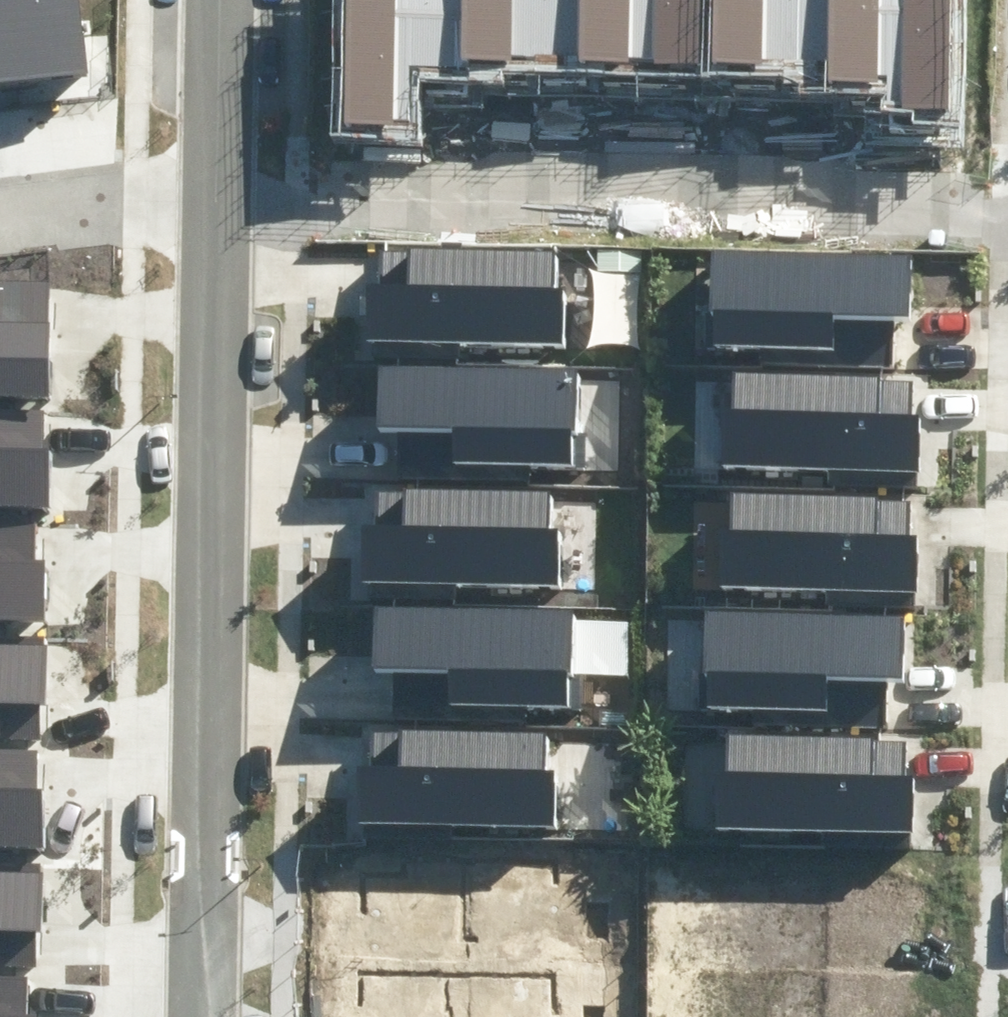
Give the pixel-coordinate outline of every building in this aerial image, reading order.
[(19,81),(10,0),(0,0),(0,83),(19,81)] [(19,81),(86,73),(77,0),(10,0),(19,81)] [(329,136),(419,138),(420,79),(502,81),(502,71),(781,79),(781,84),(796,85),(796,96),(878,98),(878,111),(913,112),(912,123),(961,124),(964,0),(332,0),(329,136)] [(377,288),(377,335),(567,337),(568,254),(390,251),(389,288),(377,288)] [(717,261),(717,351),(845,351),(845,318),(916,318),(916,261),(717,261)] [(49,388),(50,321),(0,320),(0,387),(49,388)] [(583,375),(396,370),(394,417),(406,417),(405,465),(581,470),(583,375)] [(730,407),(728,466),(923,472),(925,420),(880,419),(881,377),(744,373),(743,407),(730,407)] [(54,495),(54,442),(45,442),(45,406),(0,406),(0,495),(54,495)] [(730,513),(728,572),(924,578),(925,526),(881,525),(882,483),(745,479),(744,514),(730,513)] [(372,534),(371,581),(561,583),(563,500),(384,497),(384,534),(372,534)] [(45,612),(45,558),(36,558),(36,523),(0,523),(0,612),(45,612)] [(572,618),(384,614),(383,661),(395,661),(393,709),(569,713),(572,618)] [(713,614),(713,704),(840,704),(840,671),(912,671),(912,614),(713,614)] [(12,720),(12,698),(56,698),(56,633),(0,633),(0,720),(12,720)] [(369,766),(368,813),(559,816),(560,732),(382,730),(381,766),(369,766)] [(728,768),(726,827),(922,833),(923,781),(879,780),(880,738),(743,734),(742,768),(728,768)] [(48,840),(48,787),(39,787),(40,751),(0,751),(0,840),(48,840)] [(5,955),(5,933),(49,933),(50,868),(0,867),(0,955),(5,955)] [(41,977),(0,977),(0,1016),(41,1016),(41,977)]
